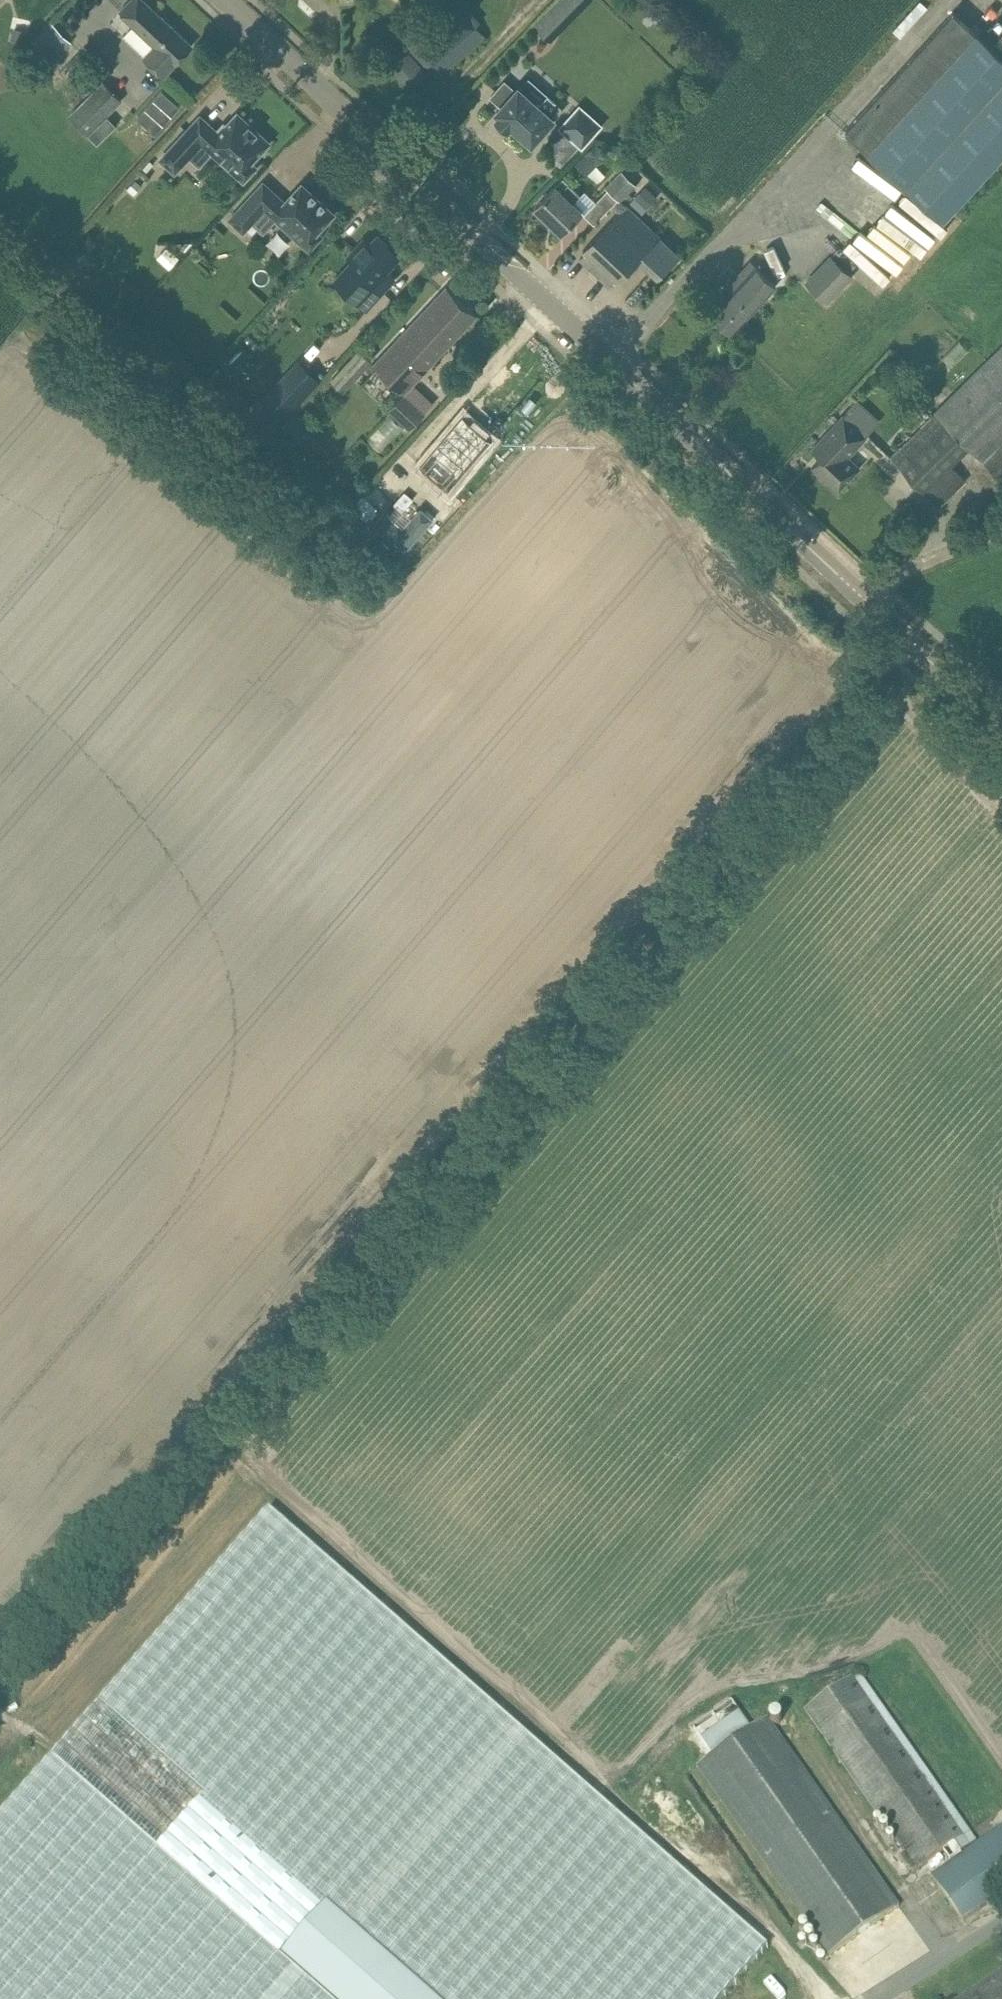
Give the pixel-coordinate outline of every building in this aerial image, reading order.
[(144,0),(131,0),(120,11),(156,45),(145,56),(164,74),(191,45),(174,29),(144,0)] [(548,42),(592,0),(554,0),(530,23),(548,42)] [(437,79),(485,37),(475,27),(481,22),(465,5),(459,10),(457,8),(411,50),(437,79)] [(954,12),(846,130),(943,219),(1001,155),(1001,56),(954,12)] [(52,21),(33,41),(53,61),(72,41),(52,21)] [(402,46),(386,60),(411,88),(427,74),(402,46)] [(88,133),(107,114),(122,99),(104,81),(70,115),(88,133)] [(512,93),(502,84),(491,96),(501,105),(497,111),(500,113),(497,117),(509,128),(512,124),(532,142),(555,117),(552,115),(560,106),(548,95),(540,104),(519,86),(512,93)] [(162,90),(138,117),(155,133),(179,107),(162,90)] [(602,124),(580,105),(561,126),(583,146),(602,124)] [(214,128),(201,115),(161,158),(175,171),(190,155),(195,160),(207,146),(220,158),(225,152),(235,162),(230,167),(244,180),(257,167),(251,162),(270,142),(238,112),(225,126),(226,127),(220,133),(217,131),(214,134),(211,131),(214,128)] [(597,142),(586,153),(597,165),(608,153),(597,142)] [(635,184),(622,172),(607,187),(620,200),(635,184)] [(135,179),(127,188),(134,194),(142,185),(135,179)] [(285,201),(264,182),(230,218),(244,231),(253,221),(259,226),(270,214),(283,225),(287,221),(299,232),(295,236),(309,249),(322,235),(318,231),(335,212),(302,183),(285,201)] [(556,185),(550,192),(536,206),(562,231),(582,210),(573,202),(581,194),(569,182),(561,190),(556,185)] [(646,185),(635,197),(648,208),(658,197),(646,185)] [(858,231),(899,266),(924,237),(882,202),(858,231)] [(616,280),(618,282),(640,259),(659,278),(680,256),(626,204),(583,249),(586,252),(581,258),(610,286),(616,280)] [(383,272),(397,257),(376,238),(368,247),(362,241),(351,253),(359,260),(346,274),(374,300),(392,280),(383,272)] [(168,247),(159,257),(169,267),(179,257),(168,247)] [(853,276),(830,255),(805,281),(828,303),(853,276)] [(711,311),(732,331),(776,285),(751,261),(728,285),(732,289),(711,311)] [(447,285),(374,364),(404,392),(477,314),(447,285)] [(949,398),(950,399),(905,443),(891,457),(939,506),(966,480),(952,465),(970,447),(1001,480),(1001,346),(949,398)] [(341,392),(371,359),(358,347),(328,379),(341,392)] [(239,419),(238,421),(260,441),(262,439),(300,397),(283,381),(259,407),(254,403),(239,419)] [(426,412),(404,392),(389,408),(411,428),(426,412)] [(867,436),(844,414),(812,448),(822,457),(813,466),(839,490),(860,467),(848,456),(867,436)] [(463,416),(450,431),(420,466),(449,490),(492,440),(463,416)] [(363,494),(351,507),(366,520),(378,508),(363,494)] [(421,507),(413,517),(404,527),(389,515),(385,511),(374,524),(406,551),(434,518),(421,507)] [(768,1946),(270,1510),(0,1818),(0,1998),(721,1998),(768,1946)] [(858,1672),(805,1709),(905,1852),(899,1856),(907,1867),(909,1866),(913,1871),(947,1847),(955,1857),(961,1852),(977,1841),(858,1672)] [(828,1955),(899,1907),(768,1716),(752,1727),(736,1705),(697,1731),(713,1754),(696,1766),(828,1955)] [(933,1876),(963,1921),(1001,1893),(1001,1827),(933,1876)] [(961,1998),(1001,1998),(1001,1972),(961,1998)]
